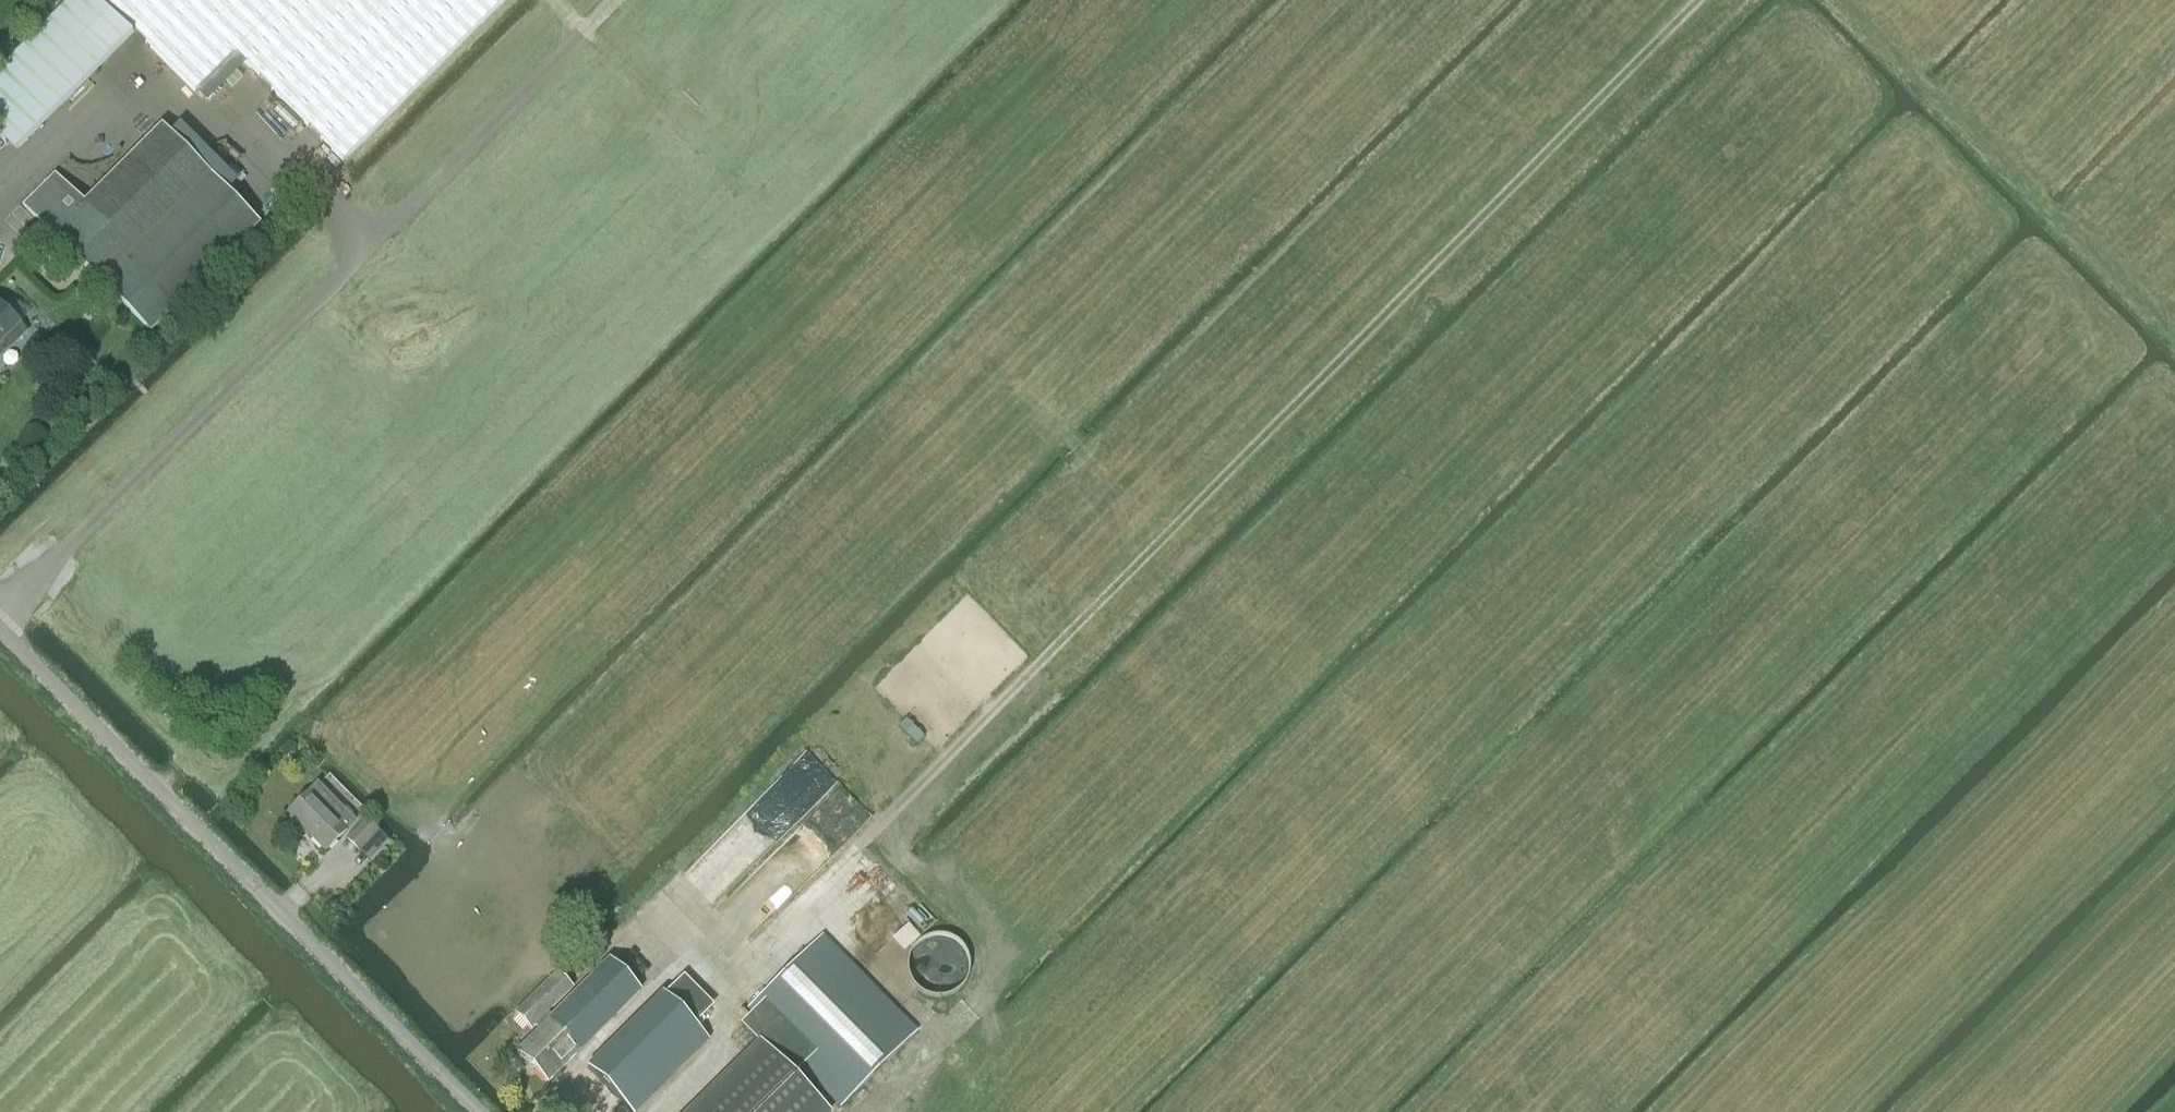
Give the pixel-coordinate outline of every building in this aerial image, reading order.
[(343,161),(504,0),(103,0),(195,92),(234,52),(343,161)] [(23,206),(151,334),(260,225),(161,126),(84,204),(54,174),(23,206)] [(28,332),(0,305),(0,361),(28,332)] [(326,851),(347,829),(310,793),(288,814),(326,851)] [(347,839),(360,851),(378,832),(366,820),(347,839)] [(914,986),(917,990),(922,993),(927,996),(932,997),(937,998),(943,997),(948,996),(953,993),(957,990),(961,986),(964,982),(967,977),(968,972),(968,968),(968,967),(968,961),(967,956),(964,951),(961,947),(957,943),(953,940),(948,937),(943,936),(937,935),(932,936),(927,937),(922,940),(917,943),(914,947),(911,951),(908,956),(907,961),(906,967),(907,972),(908,977),(911,982),(914,986)] [(748,1016),(740,1024),(760,1045),(762,1043),(793,1075),(800,1068),(840,1108),(916,1032),(821,936),(744,1012),(748,1016)] [(516,1053),(547,1085),(640,992),(609,961),(552,1017),(538,1031),(516,1053)] [(555,974),(515,1014),(530,1030),(534,1026),(538,1031),(552,1017),(547,1013),(571,990),(567,985),(555,974)] [(629,1111),(637,1111),(707,1042),(661,995),(587,1069),(629,1111)] [(692,1111),(825,1111),(827,1110),(793,1075),(762,1043),(760,1045),(692,1111)]
